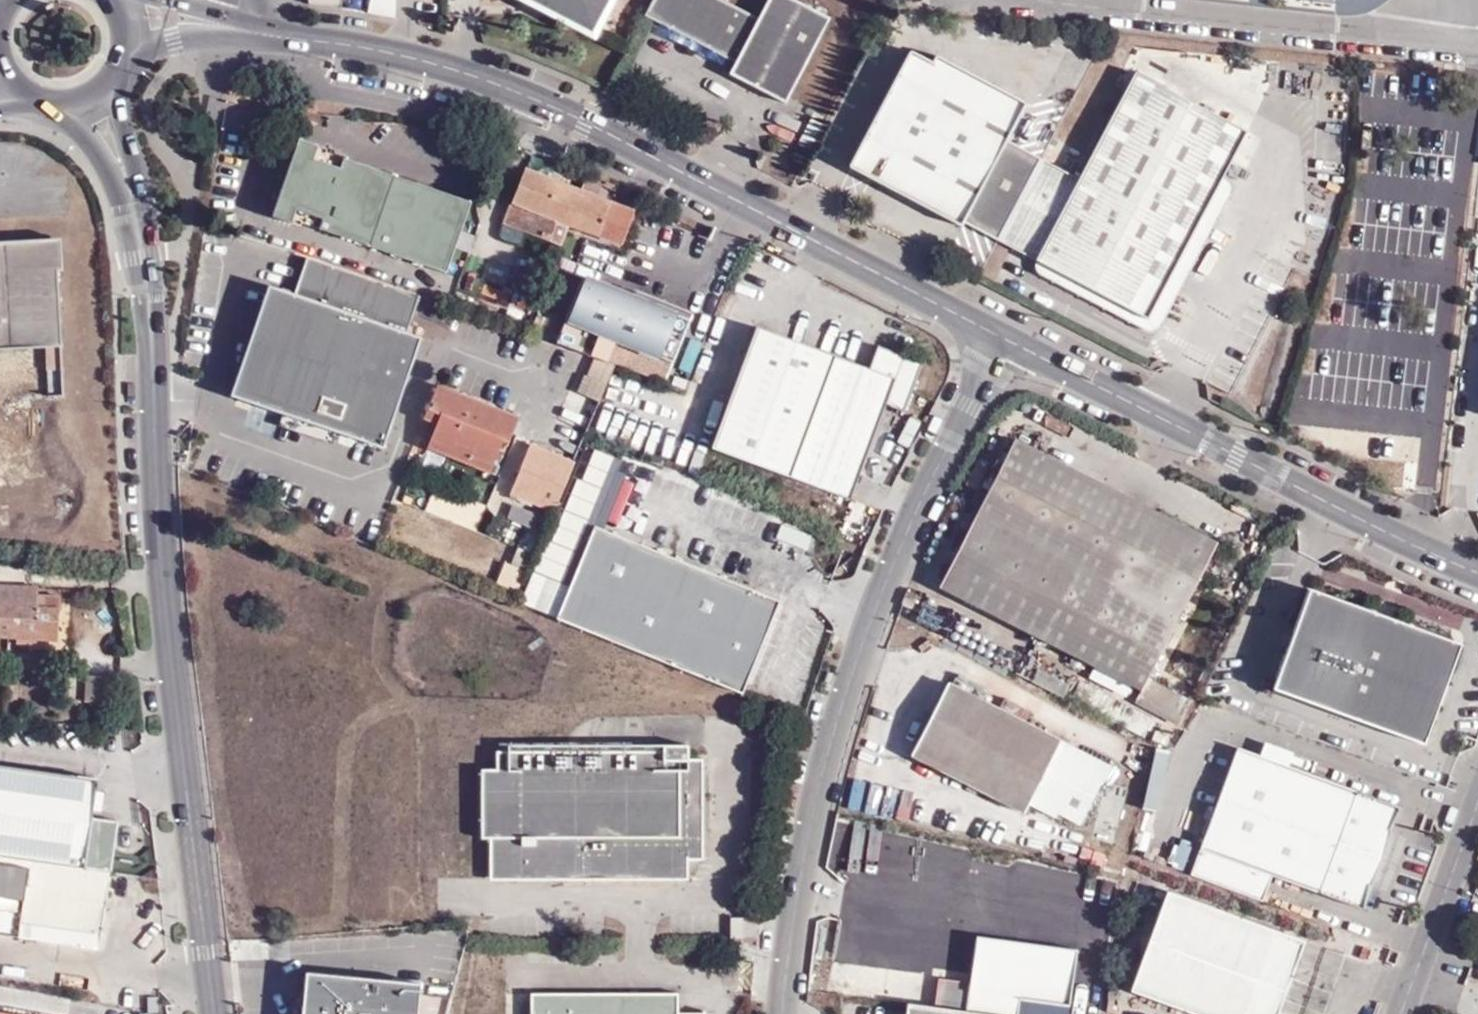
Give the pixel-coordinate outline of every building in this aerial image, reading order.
[(367,13),(395,17),(396,0),(370,0),(367,13)] [(546,2),(545,5),(591,30),(606,0),(542,0),(546,2)] [(720,0),(655,0),(646,17),(738,64),(731,75),(786,105),(791,96),(831,21),(789,0),(771,0),(760,20),(720,0)] [(997,241),(1040,159),(1009,142),(1029,104),(938,56),(934,63),(912,51),(851,166),(964,226),(966,223),(988,236),(997,241)] [(1135,75),(1079,180),(1040,159),(997,241),(1036,262),(1144,319),(1218,179),(1243,132),(1135,75)] [(809,146),(820,123),(809,117),(798,141),(809,146)] [(319,235),(446,279),(471,208),(326,158),(327,155),(299,145),(272,223),(300,233),(302,229),(319,235)] [(566,220),(578,189),(529,171),(508,223),(561,243),(563,244),(572,225),(570,222),(566,220)] [(1230,184),(1218,179),(1144,319),(1036,262),(1038,271),(1044,277),(1146,331),(1155,330),(1163,321),(1232,192),(1230,184)] [(638,212),(578,189),(566,220),(570,222),(572,225),(624,247),(638,212)] [(0,247),(0,351),(46,348),(48,397),(65,397),(63,370),(62,347),(57,244),(0,247)] [(294,300),(280,295),(242,401),(383,455),(421,344),(407,339),(421,300),(308,261),(302,277),(294,300)] [(694,316),(586,275),(567,325),(675,366),(694,316)] [(871,369),(761,328),(715,448),(852,500),(889,405),(906,412),(924,363),(894,352),(880,347),(871,369)] [(439,411),(425,444),(487,470),(502,436),(510,438),(518,415),(435,381),(424,406),(439,411)] [(410,438),(425,444),(439,411),(424,406),(410,438)] [(1179,724),(1191,701),(1149,679),(1219,543),(1015,440),(975,517),(939,588),(960,599),(1141,691),(1135,702),(1179,724)] [(566,471),(533,456),(513,503),(545,517),(566,471)] [(578,476),(568,515),(591,520),(601,482),(578,476)] [(517,605),(555,620),(590,531),(552,516),(541,545),(560,552),(549,580),(530,573),(517,605)] [(590,531),(555,620),(741,695),(778,599),(599,529),(591,526),(590,531)] [(0,586),(0,638),(58,642),(61,597),(38,596),(39,588),(0,586)] [(1465,644),(1314,587),(1277,688),(1429,744),(1465,644)] [(108,678),(86,676),(84,703),(106,704),(108,678)] [(1074,702),(1146,739),(1157,718),(1085,681),(1074,702)] [(1111,766),(949,683),(912,755),(1027,814),(1031,807),(1055,819),(1058,814),(1081,825),(1111,766)] [(496,769),(481,769),(481,839),(489,839),(489,881),(689,881),(689,861),(704,861),(703,758),(688,758),(688,745),(663,745),(663,750),(496,750),(496,769)] [(1404,806),(1242,747),(1195,872),(1268,900),(1276,875),(1368,908),(1404,806)] [(85,871),(111,874),(118,823),(92,819),(98,780),(0,765),(0,859),(85,871)] [(111,874),(85,871),(0,859),(0,935),(100,949),(111,874)] [(1171,891),(1135,990),(1201,1013),(1282,1013),(1309,940),(1171,891)] [(967,1010),(996,1013),(1070,1013),(1073,995),(1077,950),(935,931),(928,1005),(967,1010)] [(1090,953),(1077,950),(1073,995),(1084,996),(1090,953)] [(310,973),(305,1013),(420,1013),(423,986),(310,973)] [(678,1008),(678,990),(532,989),(531,1013),(678,1013),(678,1008)] [(967,1010),(928,1005),(911,1003),(909,1013),(996,1013),(967,1010)]
